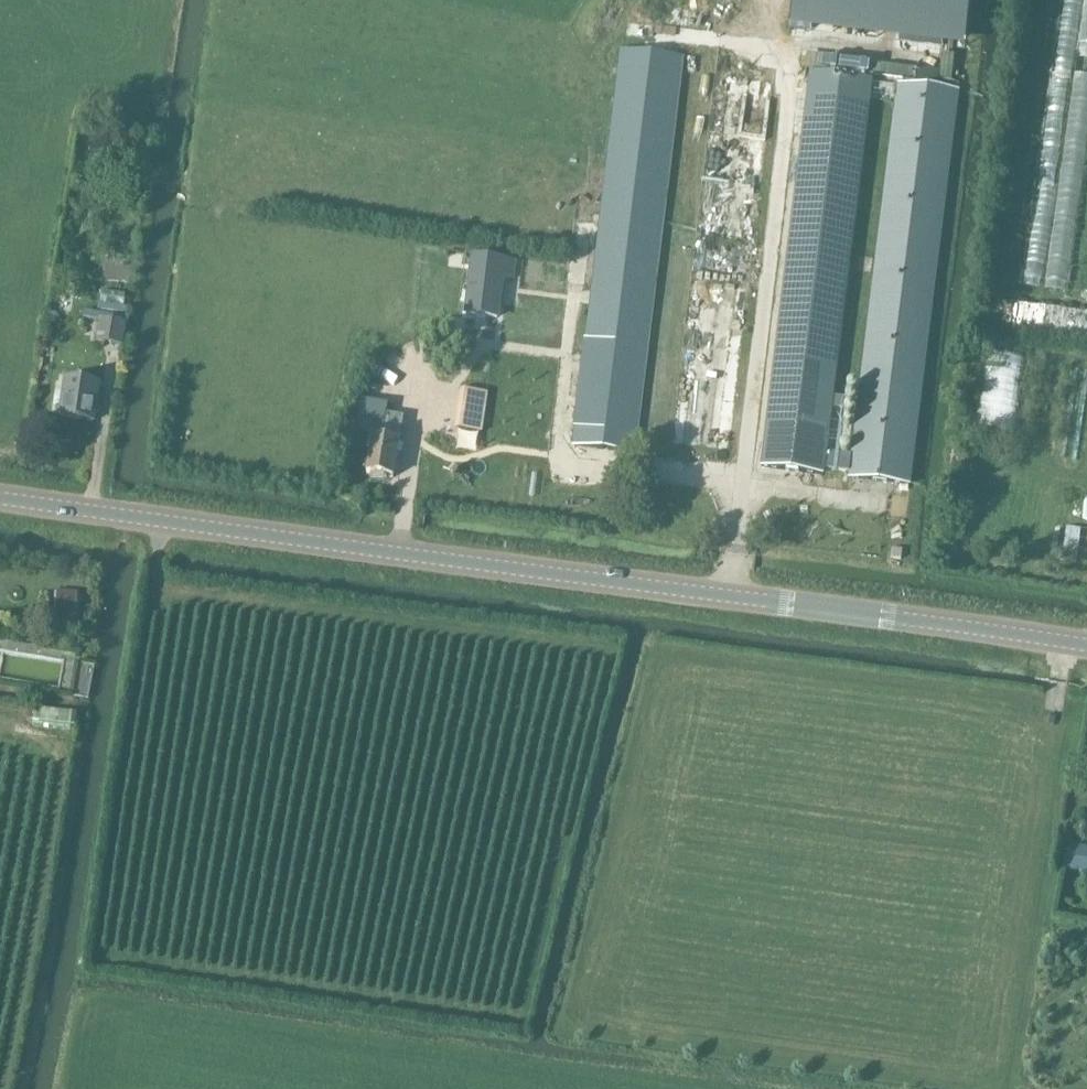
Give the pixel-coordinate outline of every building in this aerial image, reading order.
[(573,443),(633,451),(682,56),(622,48),(573,443)] [(707,59),(671,451),(730,456),(757,153),(740,151),(744,108),(769,110),(773,65),(707,59)] [(788,251),(762,467),(824,475),(824,469),(851,473),(853,456),(826,453),(852,247),(872,81),(810,73),(788,251)] [(1068,81),(1069,103),(1086,102),(1086,81),(1068,81)] [(851,473),(851,477),(910,485),(958,92),(899,84),(853,456),(851,473)] [(484,259),(476,316),(507,320),(512,280),(522,281),(524,265),(484,259)] [(97,302),(122,304),(124,291),(98,288),(97,302)] [(1016,324),(1017,302),(997,301),(996,323),(1016,324)] [(126,323),(101,319),(98,342),(122,345),(126,323)] [(388,344),(386,381),(414,383),(415,345),(388,344)] [(63,418),(97,423),(103,386),(68,380),(63,418)] [(457,385),(451,426),(479,430),(485,389),(457,385)] [(384,414),(381,437),(371,436),(366,473),(393,476),(400,416),(384,414)] [(1074,522),(1069,562),(1086,564),(1086,523),(1074,522)] [(53,611),(75,614),(77,601),(55,598),(53,611)] [(66,710),(30,707),(29,721),(65,724),(66,710)]
